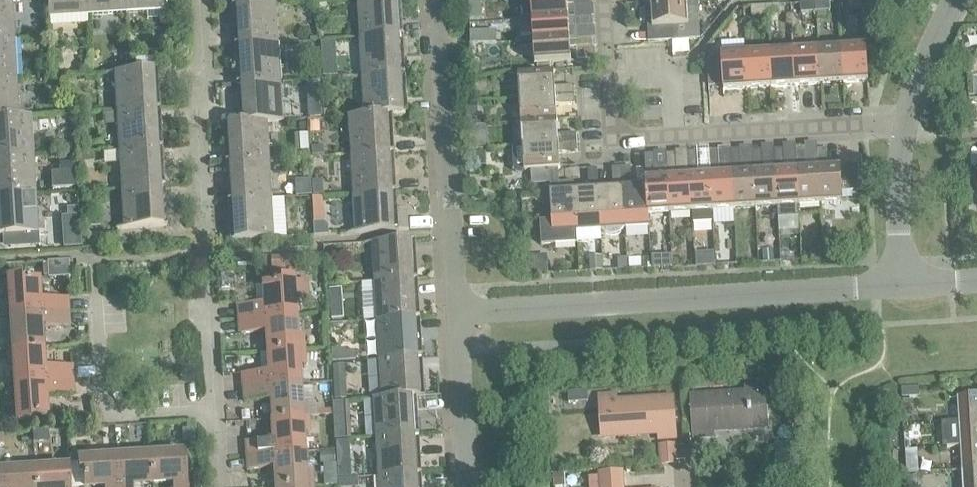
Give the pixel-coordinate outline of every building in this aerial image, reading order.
[(13,39),(10,0),(0,1),(0,40),(13,39)] [(47,17),(86,15),(85,0),(46,0),(47,17)] [(86,15),(87,15),(124,13),(125,13),(124,0),(85,0),(86,15)] [(125,13),(126,13),(164,10),(164,0),(124,0),(125,13)] [(359,38),(398,35),(397,18),(401,17),(400,0),(357,0),(359,37),(359,38)] [(531,21),(567,18),(566,6),(590,4),(590,0),(530,0),(531,21)] [(862,0),(859,0),(847,1),(848,10),(862,9),(862,0)] [(880,16),(891,16),(890,0),(882,0),(879,0),(880,16)] [(685,1),(650,3),(651,28),(653,27),(654,42),(697,39),(696,17),(686,17),(685,1)] [(829,2),(814,3),(814,12),(829,11),(829,2)] [(814,12),(814,3),(799,4),(800,13),(814,12)] [(237,28),(238,45),(278,43),(278,42),(275,5),(275,4),(236,6),(232,6),(233,28),(237,28)] [(779,5),(764,6),(765,15),(780,14),(779,5)] [(765,15),(764,6),(750,6),(750,16),(765,15)] [(531,21),(533,42),(568,40),(568,27),(591,26),(591,17),(576,18),(567,19),(567,18),(531,21)] [(488,31),(470,32),(470,44),(488,44),(488,31)] [(361,76),(361,77),(401,74),(399,57),(404,56),(402,35),(398,35),(359,38),(359,39),(361,76)] [(536,64),(536,72),(536,73),(551,72),(551,71),(550,63),(570,62),(569,49),(592,47),(592,38),(577,39),(577,40),(568,40),(533,42),(534,64),(536,64)] [(15,78),(13,40),(13,39),(0,40),(0,79),(15,78)] [(240,66),(241,83),(241,84),(280,82),(280,81),(278,43),(238,45),(234,45),(236,66),(240,66)] [(865,46),(840,48),(843,83),(867,82),(865,46)] [(747,89),(745,53),(744,48),(739,48),(739,54),(720,55),(720,56),(706,57),(706,66),(721,66),(722,85),(722,91),(747,89)] [(840,48),(816,49),(819,85),(843,83),(840,48)] [(816,49),(792,50),(795,86),(819,85),(816,49)] [(792,50),(768,52),(771,88),(795,86),(792,50)] [(768,52),(745,53),(747,89),(771,88),(768,52)] [(336,64),(322,65),(323,76),(337,76),(336,64)] [(472,65),(472,76),(482,76),(482,65),(472,65)] [(721,66),(706,66),(708,86),(722,85),(721,66)] [(114,111),(155,109),(155,110),(159,109),(157,88),(153,88),(152,70),(112,72),(115,111),(114,111)] [(517,73),(519,99),(573,95),(572,86),(554,87),(553,71),(551,71),(551,72),(536,73),(536,72),(517,73)] [(361,77),(364,115),(387,114),(387,115),(391,114),(403,114),(402,95),(406,95),(405,73),(401,74),(361,77)] [(18,117),(17,117),(15,79),(16,79),(15,78),(0,79),(0,118),(18,117)] [(242,105),(243,122),(243,123),(267,121),(267,122),(283,121),(283,120),(280,82),(281,82),(280,82),(241,84),(241,83),(237,84),(238,105),(242,105)] [(519,99),(520,122),(556,120),(555,105),(573,104),(573,95),(519,99)] [(476,102),(465,103),(466,116),(477,115),(476,102)] [(117,150),(157,148),(161,148),(160,127),(156,127),(155,110),(155,109),(114,111),(114,112),(115,112),(117,150)] [(350,155),(389,153),(389,152),(388,135),(392,135),(391,114),(387,115),(387,114),(364,115),(347,116),(347,117),(348,117),(350,155)] [(32,155),(30,117),(30,116),(17,117),(18,117),(0,118),(0,157),(32,155)] [(520,122),(522,146),(576,142),(575,133),(557,134),(556,120),(520,122)] [(229,145),(230,162),(230,163),(269,160),(267,122),(267,121),(243,123),(243,122),(223,123),(224,145),(229,145)] [(524,171),(530,170),(548,169),(548,168),(557,168),(559,168),(558,153),(576,152),(576,142),(522,146),(513,147),(514,172),(515,172),(517,173),(519,173),(520,173),(522,172),(523,172),(524,171)] [(324,146),(311,146),(311,155),(324,155),(324,146)] [(119,188),(119,189),(159,187),(163,187),(162,165),(158,166),(157,148),(117,150),(117,151),(120,188),(119,188)] [(732,173),(731,174),(733,209),(755,208),(753,172),(740,173),(739,149),(730,150),(731,165),(732,173)] [(775,171),(774,171),(776,207),(777,207),(777,218),(798,217),(798,206),(796,170),(784,170),(782,149),(773,150),(774,164),(775,171)] [(818,168),(817,168),(820,204),(842,203),(840,167),(827,168),(826,149),(816,150),(817,165),(818,165),(818,168)] [(753,172),(755,208),(776,207),(774,171),(762,172),(761,150),(751,151),(752,166),(753,166),(753,172)] [(710,175),(712,211),(733,209),(731,174),(719,174),(717,151),(708,151),(709,166),(710,175)] [(796,170),(798,206),(820,204),(817,168),(805,169),(804,151),(795,151),(796,166),(796,170)] [(352,193),(352,194),(392,192),(392,191),(391,174),(395,174),(393,152),(389,152),(389,153),(350,155),(350,156),(352,193)] [(688,176),(690,212),(692,212),(692,223),(711,222),(710,211),(712,211),(710,175),(697,176),(696,152),(687,152),(688,167),(688,176)] [(666,167),(666,168),(667,177),(666,177),(669,213),(690,212),(688,176),(676,177),(674,153),(665,154),(666,167)] [(644,179),(645,187),(647,215),(648,215),(669,213),(666,177),(667,177),(666,168),(666,167),(653,167),(652,154),(644,155),(644,170),(645,170),(645,179),(644,179)] [(35,194),(34,194),(32,156),(32,155),(0,157),(0,196),(35,194)] [(231,184),(232,201),(271,199),(271,198),(269,161),(269,160),(230,163),(230,162),(225,162),(227,184),(231,184)] [(859,166),(840,167),(841,192),(861,191),(859,166)] [(612,189),(598,190),(600,229),(605,233),(610,235),(615,235),(620,233),(623,228),(624,228),(620,167),(611,168),(612,189)] [(629,167),(620,167),(624,228),(648,226),(648,215),(647,215),(645,187),(631,188),(629,167)] [(548,169),(530,170),(531,185),(549,183),(549,184),(549,185),(538,186),(539,203),(549,202),(550,220),(539,220),(540,245),(576,243),(576,231),(573,191),(559,192),(557,168),(548,168),(548,169)] [(588,190),(573,191),(576,231),(600,229),(598,190),(597,190),(597,184),(596,169),(587,169),(588,190)] [(72,172),(50,173),(51,188),(72,188),(72,172)] [(322,181),(312,181),(313,196),(323,195),(322,181)] [(159,187),(119,189),(119,190),(120,190),(122,229),(165,226),(164,204),(160,205),(159,187)] [(392,192),(352,194),(352,195),(355,234),(408,230),(407,217),(397,217),(396,213),(397,212),(396,191),(392,191),(392,192)] [(37,234),(34,195),(35,195),(35,194),(0,196),(0,236),(37,234)] [(322,196),(311,197),(313,223),(323,222),(322,196)] [(232,201),(228,201),(229,223),(233,223),(234,241),(273,239),(271,200),(272,200),(271,199),(232,201)] [(314,236),(328,235),(327,226),(323,222),(313,223),(314,236)] [(373,281),(373,282),(413,280),(417,280),(416,258),(412,259),(410,240),(371,243),(374,281),(373,281)] [(822,247),(809,247),(810,259),(823,259),(822,247)] [(773,248),(762,249),(763,262),(773,261),(773,248)] [(546,254),(527,255),(527,274),(547,273),(546,254)] [(670,255),(651,256),(651,268),(671,267),(670,255)] [(601,256),(588,257),(589,271),(602,270),(601,256)] [(625,257),(616,257),(616,268),(626,268),(625,257)] [(640,258),(628,259),(628,267),(640,267),(640,258)] [(67,261),(46,262),(47,278),(68,277),(67,261)] [(8,297),(9,316),(67,312),(66,298),(38,300),(36,280),(19,281),(19,276),(7,277),(7,281),(2,282),(3,297),(8,297)] [(238,306),(239,319),(296,315),(295,297),(300,297),(299,281),(294,281),(294,277),(281,278),(282,282),(265,283),(266,304),(238,306)] [(376,320),(376,321),(415,318),(415,319),(419,319),(418,297),(414,297),(413,280),(373,282),(373,283),(374,283),(376,320)] [(341,288),(329,289),(330,302),(341,301),(341,288)] [(5,335),(6,350),(41,348),(39,328),(67,326),(67,312),(9,316),(10,335),(5,335)] [(268,332),(269,352),(303,350),(302,335),(297,335),(296,315),(239,319),(240,334),(268,332)] [(378,359),(378,360),(418,357),(418,358),(422,358),(420,336),(416,336),(415,319),(415,318),(376,321),(378,359)] [(77,333),(75,338),(78,343),(84,343),(86,338),(83,333),(77,333)] [(347,352),(330,343),(331,361),(356,360),(355,351),(347,352)] [(12,365),(13,384),(71,380),(70,366),(42,368),(41,348),(6,350),(7,365),(12,365)] [(242,374),(243,388),(300,384),(299,365),(304,365),(303,350),(269,352),(270,372),(242,374)] [(378,360),(381,398),(412,396),(412,397),(424,396),(423,375),(419,375),(418,358),(418,357),(378,360)] [(344,365),(332,366),(333,379),(344,378),(344,365)] [(71,380),(13,384),(15,403),(10,403),(11,418),(16,418),(16,423),(28,422),(28,417),(45,416),(44,396),(72,394),(71,380)] [(272,400),(273,420),(307,418),(307,402),(301,403),(300,384),(243,388),(244,402),(272,400)] [(745,394),(693,397),(695,437),(709,436),(709,430),(763,427),(761,387),(744,388),(745,394)] [(575,391),(567,391),(568,403),(576,402),(575,391)] [(374,437),(374,438),(414,435),(414,436),(418,436),(417,414),(413,414),(412,397),(412,396),(381,398),(372,398),(372,400),(375,437),(374,437)] [(672,438),(669,398),(615,402),(615,396),(601,396),(603,437),(657,433),(658,439),(672,438)] [(958,422),(976,421),(976,396),(956,397),(958,422)] [(246,442),(247,456),(305,452),(303,433),(308,432),(307,418),(273,420),(274,440),(246,442)] [(959,446),(976,445),(976,421),(958,422),(959,446)] [(346,426),(334,427),(335,440),(347,439),(346,426)] [(193,429),(181,430),(181,443),(194,442),(193,429)] [(377,476),(377,477),(417,474),(417,475),(421,475),(420,453),(415,453),(414,436),(414,435),(374,438),(375,438),(377,476)] [(961,470),(976,469),(976,445),(959,446),(961,470)] [(148,450),(150,484),(170,483),(171,486),(185,486),(183,452),(164,454),(164,449),(148,450)] [(115,457),(117,486),(131,486),(130,485),(150,484),(148,450),(134,450),(134,455),(115,457)] [(917,450),(904,450),(904,461),(917,460),(917,450)] [(277,486),(289,486),(312,485),(311,470),(306,471),(305,452),(247,456),(248,470),(276,468),(277,486)] [(334,452),(320,452),(320,463),(334,463),(334,452)] [(115,457),(96,458),(96,453),(80,454),(81,459),(76,459),(77,471),(81,471),(82,486),(100,486),(103,486),(117,486),(115,457)] [(0,470),(1,486),(34,486),(33,463),(19,464),(19,469),(0,470)] [(33,463),(34,486),(69,486),(67,466),(48,468),(48,463),(33,463)] [(962,486),(976,486),(976,469),(961,470),(962,486)] [(564,473),(553,474),(553,486),(565,486),(564,473)] [(377,477),(378,486),(417,486),(417,475),(417,474),(377,477)] [(620,475),(621,475),(620,475),(620,474),(620,475),(600,476),(600,475),(600,476),(599,476),(600,476),(601,486),(621,486),(620,475)] [(907,476),(908,486),(921,486),(920,475),(907,476)]
